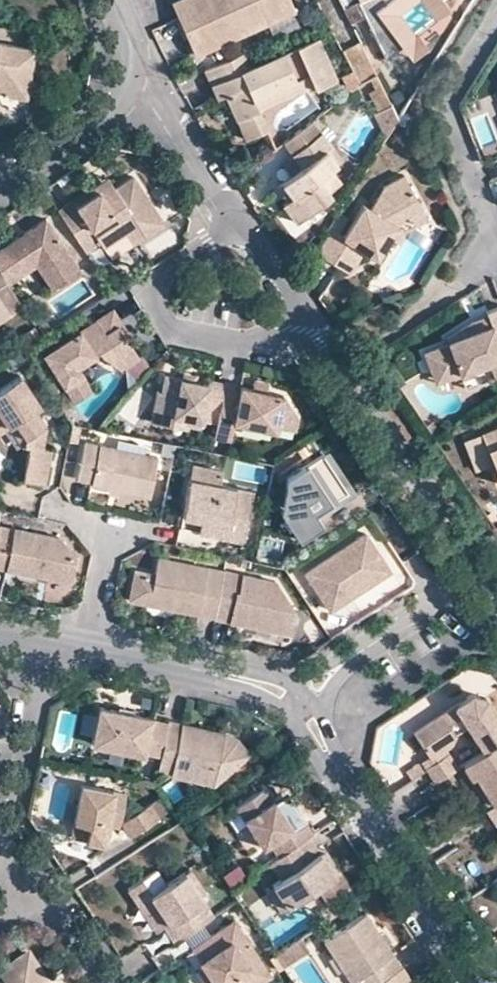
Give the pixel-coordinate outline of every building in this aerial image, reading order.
[(288,0),(175,0),(170,2),(194,54),(293,10),(288,0)] [(412,23),(401,8),(412,0),(356,0),(384,53),(398,41),(395,35),(412,23)] [(436,13),(449,3),(447,0),(435,0),(430,4),(436,13)] [(409,55),(428,42),(417,27),(416,29),(412,23),(395,35),(398,41),(409,55)] [(311,88),(330,78),(312,36),(291,46),(307,83),(311,88)] [(359,37),(342,47),(356,74),(359,80),(367,74),(375,67),(359,37)] [(3,93),(25,80),(29,49),(0,43),(0,89),(3,93)] [(291,46),(280,51),(292,78),(296,88),(307,83),(291,46)] [(280,51),(249,65),(242,52),(205,69),(218,98),(224,95),(245,137),(264,129),(255,107),(251,97),(292,78),(280,51)] [(378,109),(392,102),(375,67),(367,74),(374,88),(369,92),(378,109)] [(359,80),(356,74),(347,79),(351,86),(355,83),(359,80)] [(296,88),(292,78),(251,97),(255,107),(296,88)] [(345,91),(349,98),(360,90),(355,83),(351,86),(345,91)] [(376,111),(387,131),(398,114),(392,102),(378,109),(376,111)] [(285,139),(294,151),(323,129),(315,116),(285,139)] [(294,151),(303,163),(292,172),(284,178),(295,193),(288,197),(285,201),(300,219),(334,193),(330,188),(342,179),(334,166),(339,161),(328,147),(334,143),(323,129),(294,151)] [(334,143),(328,147),(339,161),(344,156),(334,143)] [(292,172),(303,163),(294,151),(283,160),(292,172)] [(405,171),(385,182),(371,205),(363,201),(344,231),(331,223),(317,245),(351,267),(366,245),(377,252),(391,232),(399,219),(405,210),(410,207),(421,201),(405,171)] [(116,191),(111,194),(99,188),(75,205),(70,200),(57,209),(84,251),(98,242),(101,245),(127,229),(134,240),(147,231),(144,225),(160,214),(134,172),(113,185),(116,191)] [(75,205),(99,188),(111,194),(116,191),(113,185),(107,176),(70,200),(75,205)] [(284,178),(278,183),(288,197),(295,193),(284,178)] [(417,219),(428,213),(421,201),(410,207),(417,219)] [(165,220),(160,214),(144,225),(147,231),(165,220)] [(33,260),(36,264),(51,289),(79,270),(44,219),(24,232),(28,237),(21,241),(17,237),(0,249),(0,273),(8,285),(20,275),(17,271),(33,260)] [(407,224),(399,219),(391,232),(399,236),(407,224)] [(17,237),(21,241),(28,237),(24,232),(17,237)] [(17,271),(20,275),(36,264),(33,260),(17,271)] [(475,324),(471,314),(446,333),(447,337),(422,346),(431,369),(456,360),(459,368),(489,356),(496,372),(496,299),(484,304),(486,308),(490,319),(475,324)] [(92,390),(78,365),(99,352),(103,358),(123,366),(141,355),(127,331),(123,333),(119,325),(124,322),(115,307),(44,351),(76,400),(92,390)] [(490,319),(486,308),(471,314),(475,324),(490,319)] [(127,331),(129,329),(124,322),(119,325),(123,333),(127,331)] [(459,368),(456,360),(431,369),(433,377),(459,368)] [(182,370),(180,378),(195,381),(196,372),(182,370)] [(30,410),(36,407),(39,404),(19,374),(0,386),(0,429),(0,430),(7,426),(12,422),(16,427),(23,429),(19,445),(28,447),(22,480),(44,486),(52,451),(43,449),(47,427),(34,424),(34,416),(30,410)] [(174,427),(176,414),(204,419),(203,424),(215,427),(222,393),(223,386),(224,382),(209,378),(208,382),(195,381),(180,378),(167,375),(164,392),(159,391),(152,423),(174,427)] [(283,393),(258,388),(240,384),(239,389),(239,395),(222,393),(215,427),(214,435),(231,439),(234,422),(276,430),(277,424),(295,427),(297,413),(283,393)] [(223,386),(222,393),(239,395),(239,389),(223,386)] [(34,424),(47,427),(36,407),(30,410),(34,416),(34,424)] [(188,430),(189,423),(203,424),(204,419),(176,414),(174,427),(188,430)] [(19,445),(23,429),(16,427),(12,422),(7,426),(19,445)] [(496,440),(496,437),(492,423),(481,427),(491,450),(496,440)] [(148,496),(157,456),(83,443),(77,477),(91,479),(90,485),(119,491),(148,496)] [(292,480),(302,495),(295,500),(278,510),(297,539),(320,524),(317,519),(312,511),(319,506),(344,489),(321,454),(289,475),(292,480)] [(219,485),(222,471),(192,465),(189,477),(219,485)] [(243,536),(253,491),(219,485),(189,477),(182,513),(198,515),(196,526),(243,536)] [(292,480),(285,485),(295,500),(302,495),(292,480)] [(319,506),(312,511),(317,519),(324,514),(319,506)] [(182,513),(180,523),(196,526),(198,515),(182,513)] [(0,524),(0,537),(11,540),(15,527),(0,524)] [(40,575),(41,570),(49,572),(49,577),(69,582),(75,557),(60,538),(15,527),(11,540),(0,537),(0,567),(40,575)] [(352,594),(364,585),(362,580),(368,576),(372,580),(391,567),(367,531),(307,572),(330,609),(352,594)] [(148,602),(149,595),(173,600),(172,608),(215,616),(224,571),(157,558),(153,573),(134,570),(129,599),(148,602)] [(215,616),(248,622),(250,617),(258,618),(257,624),(294,630),(297,613),(275,580),(224,571),(215,616)] [(372,580),(368,576),(362,580),(364,585),(372,580)] [(172,608),(173,600),(149,595),(148,602),(172,608)] [(471,692),(413,730),(428,753),(419,759),(424,766),(447,752),(442,744),(449,740),(454,732),(466,723),(473,734),(477,732),(485,746),(493,742),(496,739),(496,714),(485,696),(471,692)] [(151,720),(150,717),(101,707),(94,743),(141,754),(143,751),(160,755),(167,723),(151,720)] [(202,728),(201,736),(184,733),(185,725),(168,721),(167,723),(160,755),(158,770),(169,772),(170,775),(180,777),(208,783),(213,784),(250,753),(238,739),(226,733),(202,728)] [(185,725),(184,733),(201,736),(202,728),(185,725)] [(493,742),(485,746),(461,762),(468,773),(473,770),(494,801),(496,799),(496,746),(493,742)] [(456,767),(447,752),(424,766),(425,767),(434,781),(456,767)] [(419,759),(405,768),(410,777),(425,767),(424,766),(419,759)] [(79,785),(70,831),(84,834),(83,840),(106,844),(110,823),(118,824),(119,815),(123,793),(79,785)] [(291,824),(284,815),(275,799),(267,790),(240,809),(265,846),(271,843),(279,854),(310,834),(314,831),(303,816),(291,824)] [(140,807),(123,793),(119,815),(124,817),(140,807)] [(284,815),(290,810),(281,796),(275,799),(284,815)] [(496,817),(496,799),(494,801),(487,806),(495,818),(496,817)] [(123,823),(129,835),(158,816),(149,801),(140,807),(124,817),(123,823)] [(70,831),(70,837),(83,840),(84,834),(70,831)] [(279,854),(269,859),(282,878),(275,883),(289,905),(314,888),(324,903),(349,886),(340,871),(330,857),(325,858),(320,852),(310,834),(279,854)] [(325,849),(320,852),(325,858),(330,857),(325,849)] [(147,893),(163,883),(154,869),(126,886),(135,901),(147,893)] [(163,883),(147,893),(166,922),(161,925),(171,942),(214,913),(184,870),(163,883)] [(281,910),(289,905),(275,883),(267,887),(281,910)] [(147,893),(135,901),(153,930),(161,925),(166,922),(147,893)] [(324,937),(353,982),(376,982),(387,976),(403,966),(366,910),(324,937)] [(215,982),(224,982),(225,982),(254,982),(269,973),(234,917),(201,939),(209,952),(204,955),(202,962),(198,964),(210,982),(214,982),(215,982)] [(287,970),(321,949),(311,933),(277,954),(287,970)] [(204,955),(209,952),(201,939),(191,945),(202,962),(204,955)] [(43,977),(27,954),(7,967),(14,978),(7,981),(3,977),(0,975),(0,982),(34,982),(43,977)] [(408,981),(411,978),(403,966),(387,976),(376,982),(409,982),(408,981)] [(1,971),(3,977),(7,981),(14,978),(7,967),(1,971)]
